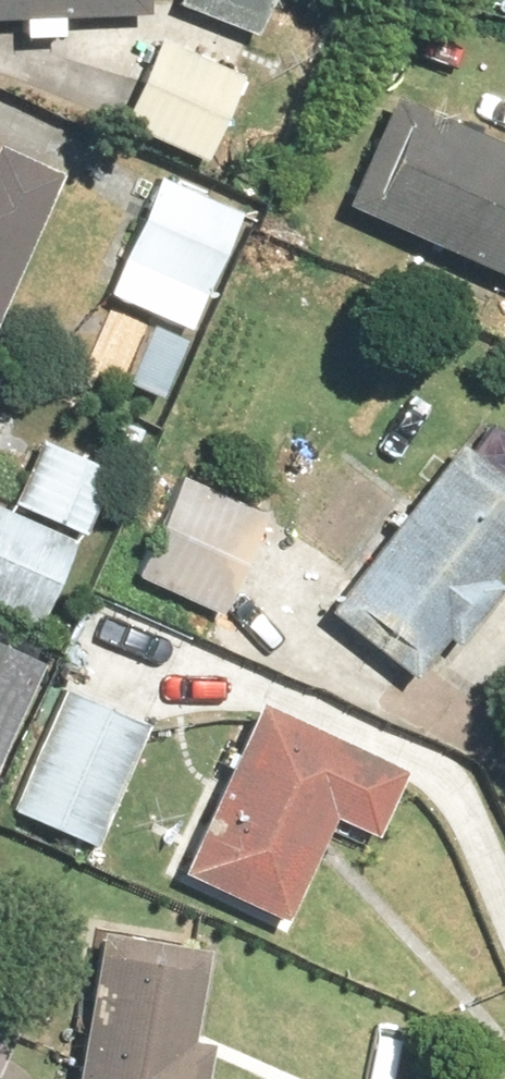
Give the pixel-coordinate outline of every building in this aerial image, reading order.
[(138,19),(137,0),(0,0),(0,24),(138,19)] [(161,0),(214,21),(222,0),(161,0)] [(234,75),(146,36),(108,122),(196,161),(234,75)] [(346,212),(504,285),(504,154),(396,104),(346,212)] [(54,175),(0,152),(0,297),(54,175)] [(233,212),(144,174),(107,260),(196,299),(233,212)] [(72,541),(88,548),(127,463),(141,432),(107,416),(93,447),(3,406),(0,414),(0,611),(33,626),(72,541)] [(453,448),(321,617),(409,686),(439,647),(450,656),(500,592),(489,583),(504,563),(504,488),(453,448)] [(259,512),(175,470),(124,573),(208,615),(259,512)] [(0,640),(0,741),(36,655),(0,640)] [(49,685),(0,809),(0,811),(91,847),(142,721),(49,685)] [(404,775),(249,706),(173,874),(276,920),(322,819),(373,842),(404,775)] [(88,936),(64,1078),(205,1078),(211,1045),(186,1041),(200,955),(88,936)] [(11,1026),(0,1021),(0,1048),(11,1026)]
